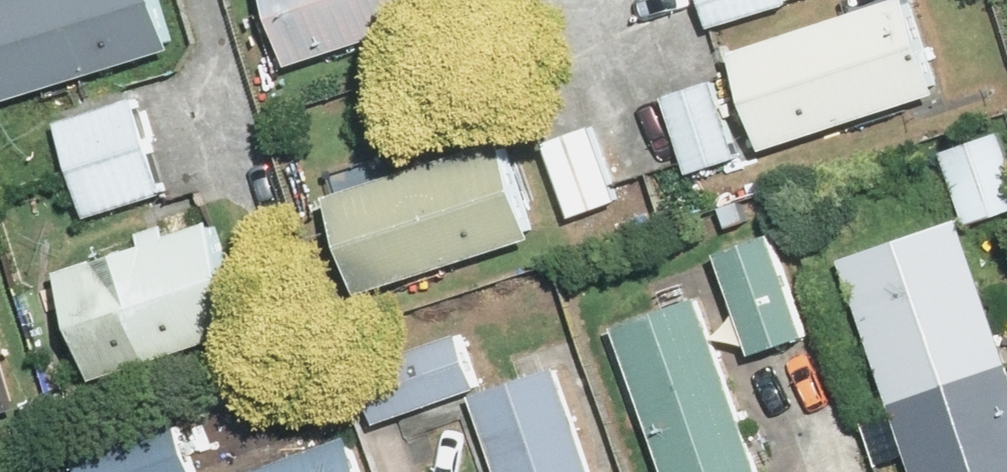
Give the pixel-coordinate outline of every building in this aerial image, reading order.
[(180,56),(164,0),(0,0),(0,107),(180,56)] [(283,75),(469,22),(462,0),(262,0),(283,75)] [(708,38),(786,14),(782,0),(696,0),(708,38)] [(726,55),(758,157),(943,99),(911,0),(903,0),(726,55)] [(653,102),(676,182),(737,165),(714,85),(653,102)] [(138,108),(52,132),(77,223),(163,198),(138,108)] [(596,127),(535,144),(558,224),(618,207),(596,127)] [(965,228),(1006,215),(1006,145),(1002,130),(940,149),(965,228)] [(503,141),(324,191),(354,299),(533,249),(503,141)] [(205,219),(51,274),(92,388),(246,333),(205,219)] [(833,257),(900,471),(1006,471),(1006,386),(954,219),(833,257)] [(704,256),(738,362),(809,340),(775,234),(704,256)] [(650,471),(754,471),(698,294),(603,324),(650,471)] [(359,375),(378,436),(472,406),(493,471),(600,471),(567,367),(488,391),(472,340),(359,375)] [(12,417),(0,373),(0,421),(12,417)] [(69,460),(73,471),(199,471),(181,421),(69,460)] [(341,424),(207,471),(359,471),(341,424)]
